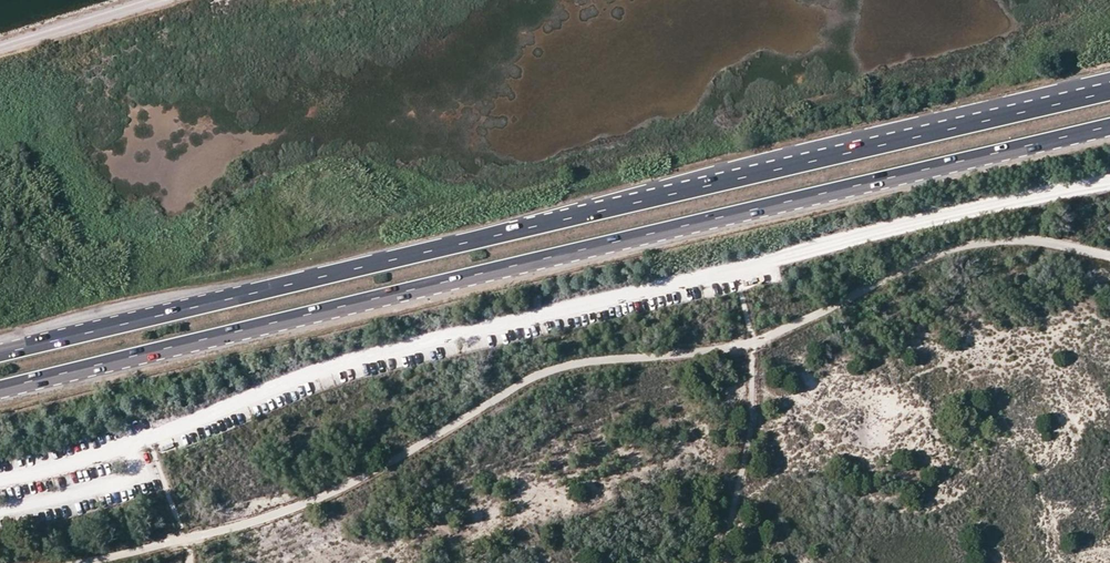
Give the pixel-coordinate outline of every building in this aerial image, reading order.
[(612,318),(610,308),(600,310),(602,320),(612,318)]
